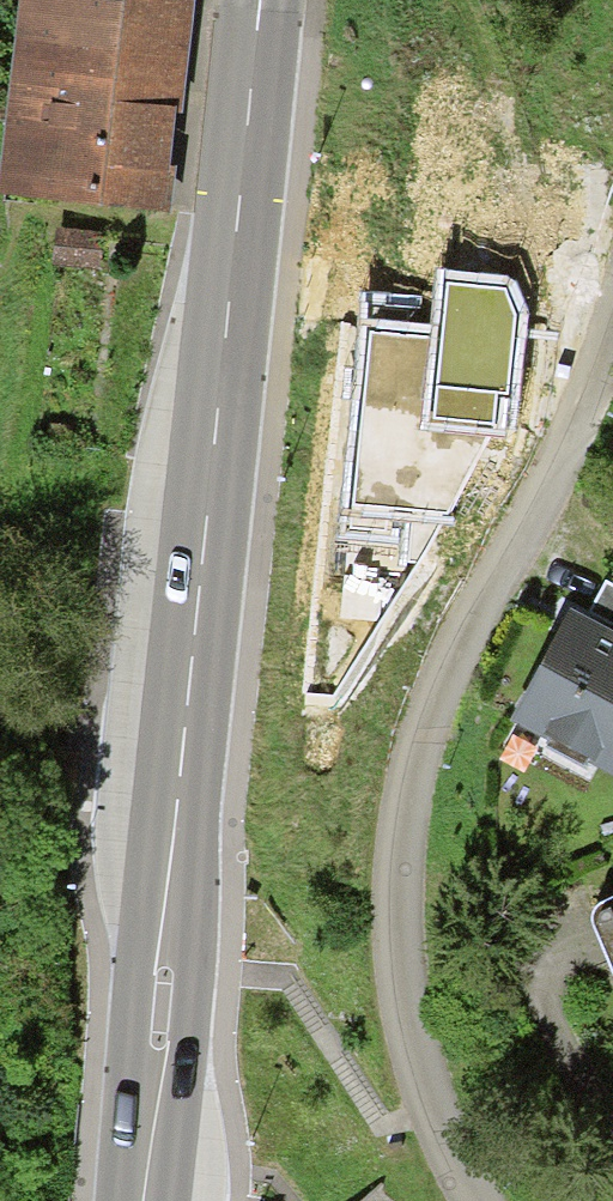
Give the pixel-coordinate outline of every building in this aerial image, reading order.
[(4,197),(169,213),(179,101),(186,102),(187,88),(195,0),(22,0),(4,197)] [(57,230),(53,260),(100,266),(104,236),(57,230)] [(441,337),(369,330),(354,501),(451,513),(504,410),(515,315),(505,289),(448,282),(441,337)] [(590,615),(612,626),(612,587),(606,583),(590,615)] [(510,725),(612,780),(612,636),(570,614),(510,725)] [(585,916),(600,951),(612,980),(612,904),(585,916)]
